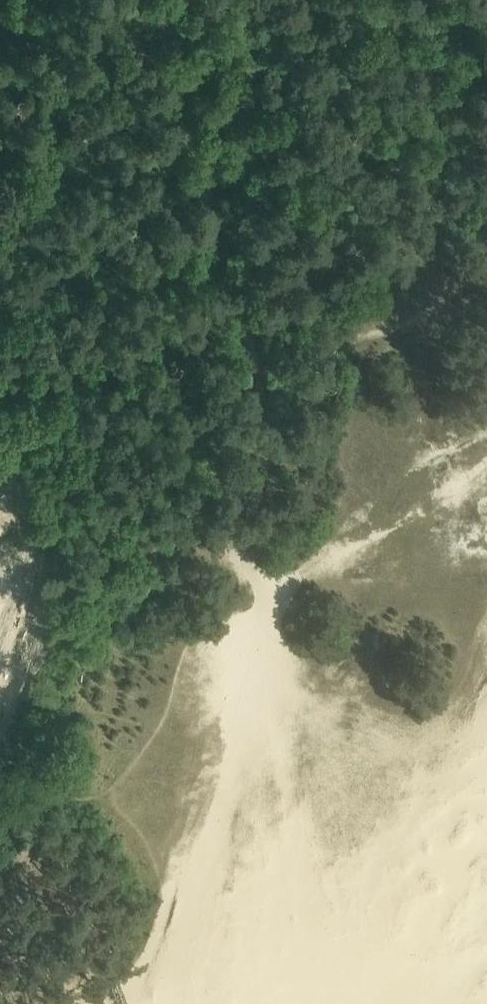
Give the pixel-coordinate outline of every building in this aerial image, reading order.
[(19,597),(7,582),(0,587),(0,596),(7,606),(19,597)]
